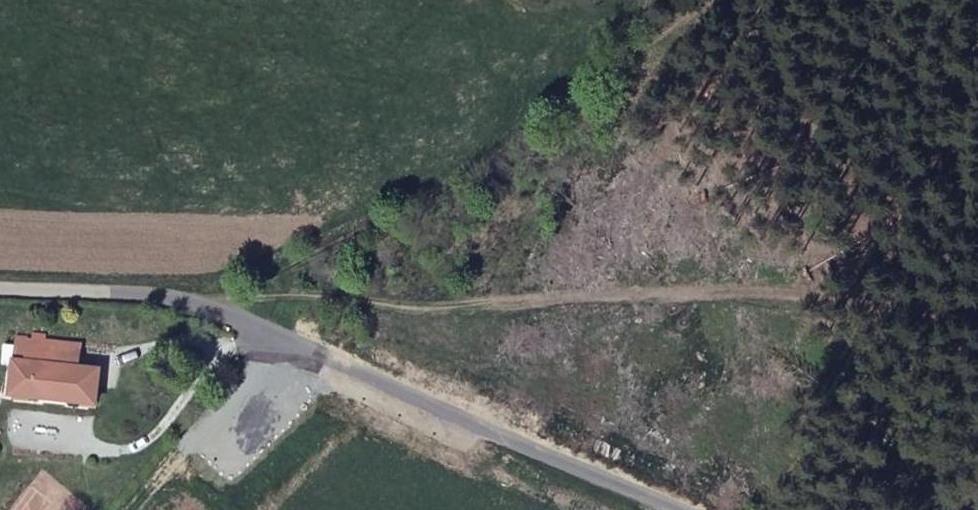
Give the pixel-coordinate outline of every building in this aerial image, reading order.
[(10,390),(89,401),(94,371),(78,369),(71,368),(73,345),(44,341),(44,335),(32,334),(32,339),(16,337),(10,390)] [(78,369),(82,346),(73,345),(71,368),(78,369)]
